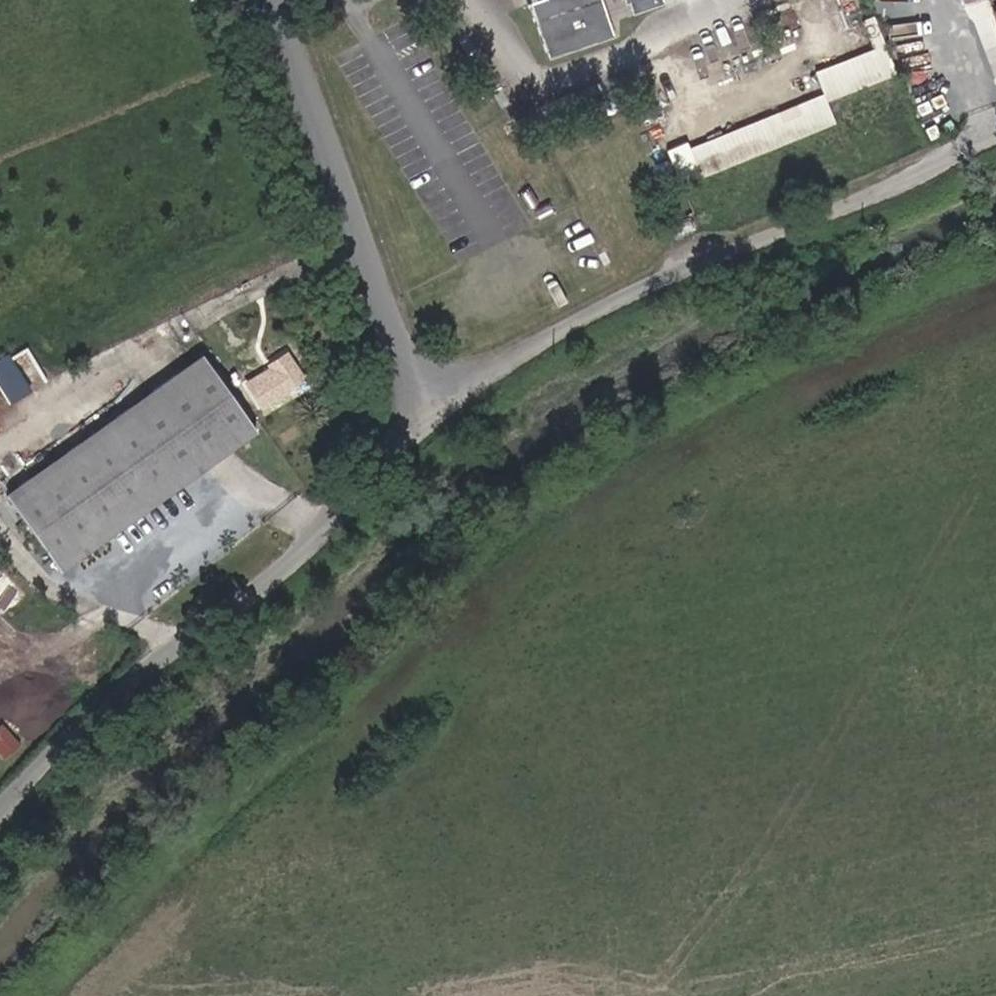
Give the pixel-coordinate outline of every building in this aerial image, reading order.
[(540,42),(609,16),(603,0),(523,0),(540,42)] [(830,97),(693,139),(703,171),(843,128),(833,97),(901,76),(891,44),(820,66),(830,97)] [(690,185),(661,197),(672,223),(700,212),(690,185)] [(299,351),(249,375),(266,409),(315,385),(299,351)] [(9,502),(65,577),(258,436),(204,360),(9,502)] [(25,745),(10,722),(0,729),(0,745),(8,757),(25,745)]
